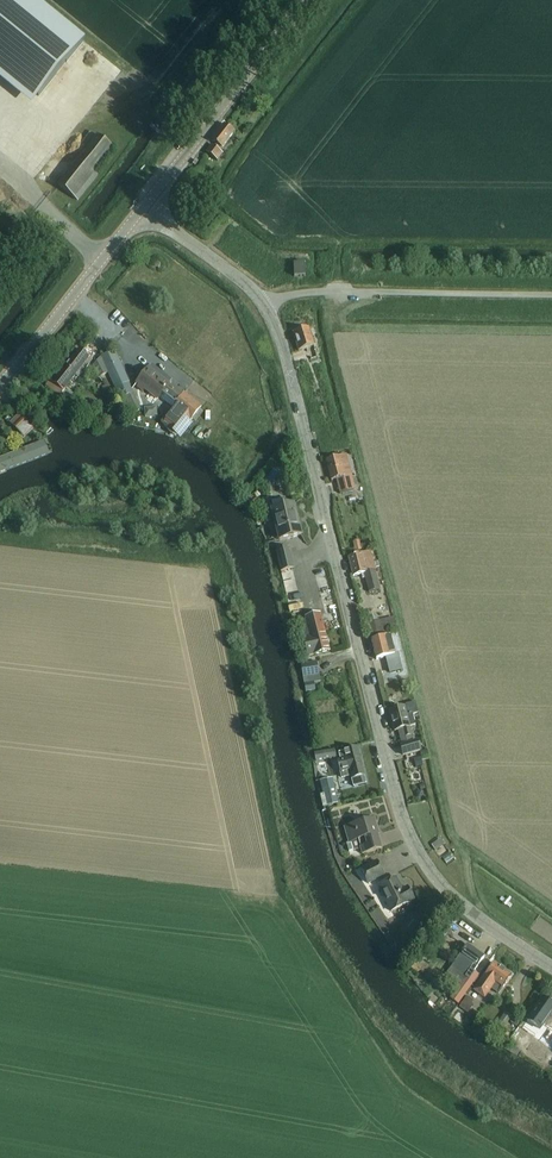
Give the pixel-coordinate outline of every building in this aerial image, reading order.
[(32,105),(85,40),(36,0),(0,0),(0,79),(32,105)] [(211,140),(216,144),(214,147),(211,145),(206,152),(217,161),(223,154),(219,151),(221,148),(222,148),(235,131),(224,123),(211,140)] [(50,128),(41,140),(50,147),(59,136),(50,128)] [(88,147),(58,185),(77,200),(98,173),(94,170),(112,147),(97,136),(91,131),(82,143),(88,147)] [(293,263),(294,276),(305,276),(305,263),(293,263)] [(299,351),(305,349),(310,348),(310,350),(316,348),(314,339),(312,340),(308,327),(293,331),(299,351)] [(65,338),(62,342),(70,348),(73,344),(65,338)] [(79,349),(54,381),(51,379),(46,385),(60,396),(75,377),(76,378),(79,375),(83,378),(87,373),(84,370),(93,359),(79,349)] [(100,356),(93,367),(98,378),(109,373),(111,377),(115,387),(121,399),(128,416),(141,409),(134,393),(114,350),(100,356)] [(159,396),(172,407),(170,406),(168,406),(166,408),(165,411),(165,413),(167,414),(160,423),(179,437),(201,406),(184,393),(182,396),(168,384),(168,383),(148,367),(136,382),(157,399),(159,396)] [(108,383),(102,387),(105,394),(112,391),(108,383)] [(144,407),(145,417),(158,415),(158,406),(144,407)] [(19,414),(10,422),(24,437),(33,428),(19,414)] [(44,451),(40,443),(9,455),(12,464),(44,451)] [(331,458),(326,460),(331,480),(336,479),(337,482),(339,491),(340,493),(348,491),(355,489),(349,465),(348,462),(342,464),(340,456),(331,458)] [(253,493),(249,496),(248,496),(250,500),(253,505),(258,501),(256,497),(267,491),(263,485),(253,492),(253,493)] [(295,504),(294,504),(273,509),(281,540),(302,534),(295,504)] [(359,540),(352,542),(355,551),(362,550),(359,540)] [(276,551),(281,571),(294,568),(289,548),(276,551)] [(368,592),(378,589),(380,589),(370,551),(361,553),(348,557),(353,576),(364,574),(368,592)] [(305,618),(310,637),(303,638),(308,656),(314,654),(329,651),(320,614),(305,618)] [(368,637),(371,636),(389,632),(386,618),(379,620),(365,623),(368,637)] [(372,640),(376,660),(386,657),(389,666),(400,663),(398,654),(395,655),(390,636),(372,640)] [(301,663),(302,670),(303,677),(319,674),(317,661),(301,663)] [(389,666),(388,666),(390,674),(403,671),(401,663),(400,663),(389,666)] [(310,683),(304,684),(305,691),(311,691),(316,690),(314,682),(310,683)] [(404,707),(389,711),(395,731),(399,730),(402,729),(404,737),(401,738),(402,745),(401,745),(403,755),(421,750),(418,740),(413,742),(411,735),(411,734),(409,727),(416,725),(413,714),(418,713),(416,701),(405,704),(408,716),(406,716),(404,707)] [(336,756),(335,751),(334,748),(315,751),(316,760),(336,756)] [(364,775),(362,766),(357,748),(338,752),(340,759),(337,760),(341,777),(350,775),(351,778),(364,775)] [(421,756),(414,758),(416,767),(423,765),(421,756)] [(324,793),(320,794),(324,810),(328,808),(328,805),(337,802),(334,787),(331,777),(321,780),(323,789),(324,793)] [(375,818),(344,827),(349,842),(347,843),(349,851),(354,850),(361,848),(362,854),(382,849),(381,847),(378,834),(376,828),(377,827),(375,818)] [(437,841),(431,844),(435,850),(441,846),(437,841)] [(368,883),(384,875),(378,861),(361,869),(368,883)] [(379,885),(392,911),(409,902),(408,901),(414,898),(408,887),(402,889),(396,877),(379,885)] [(414,920),(408,929),(416,935),(422,926),(414,920)] [(468,944),(452,967),(470,979),(475,972),(474,971),(477,967),(479,964),(481,961),(484,956),(480,953),(468,944)] [(511,975),(493,962),(485,975),(484,974),(473,990),(485,998),(492,988),(498,992),(502,987),(503,987),(511,975)] [(456,990),(450,998),(458,1004),(479,975),(475,972),(470,979),(469,980),(465,977),(456,990)] [(467,995),(459,1006),(465,1011),(472,1003),(474,1000),(467,995)] [(551,1012),(551,1004),(543,997),(522,1027),(532,1034),(537,1026),(540,1029),(551,1012)] [(512,1016),(506,1011),(496,1026),(502,1030),(512,1016)] [(523,1034),(516,1029),(510,1039),(516,1043),(523,1034)] [(535,1056),(547,1037),(540,1033),(528,1051),(535,1056)]
